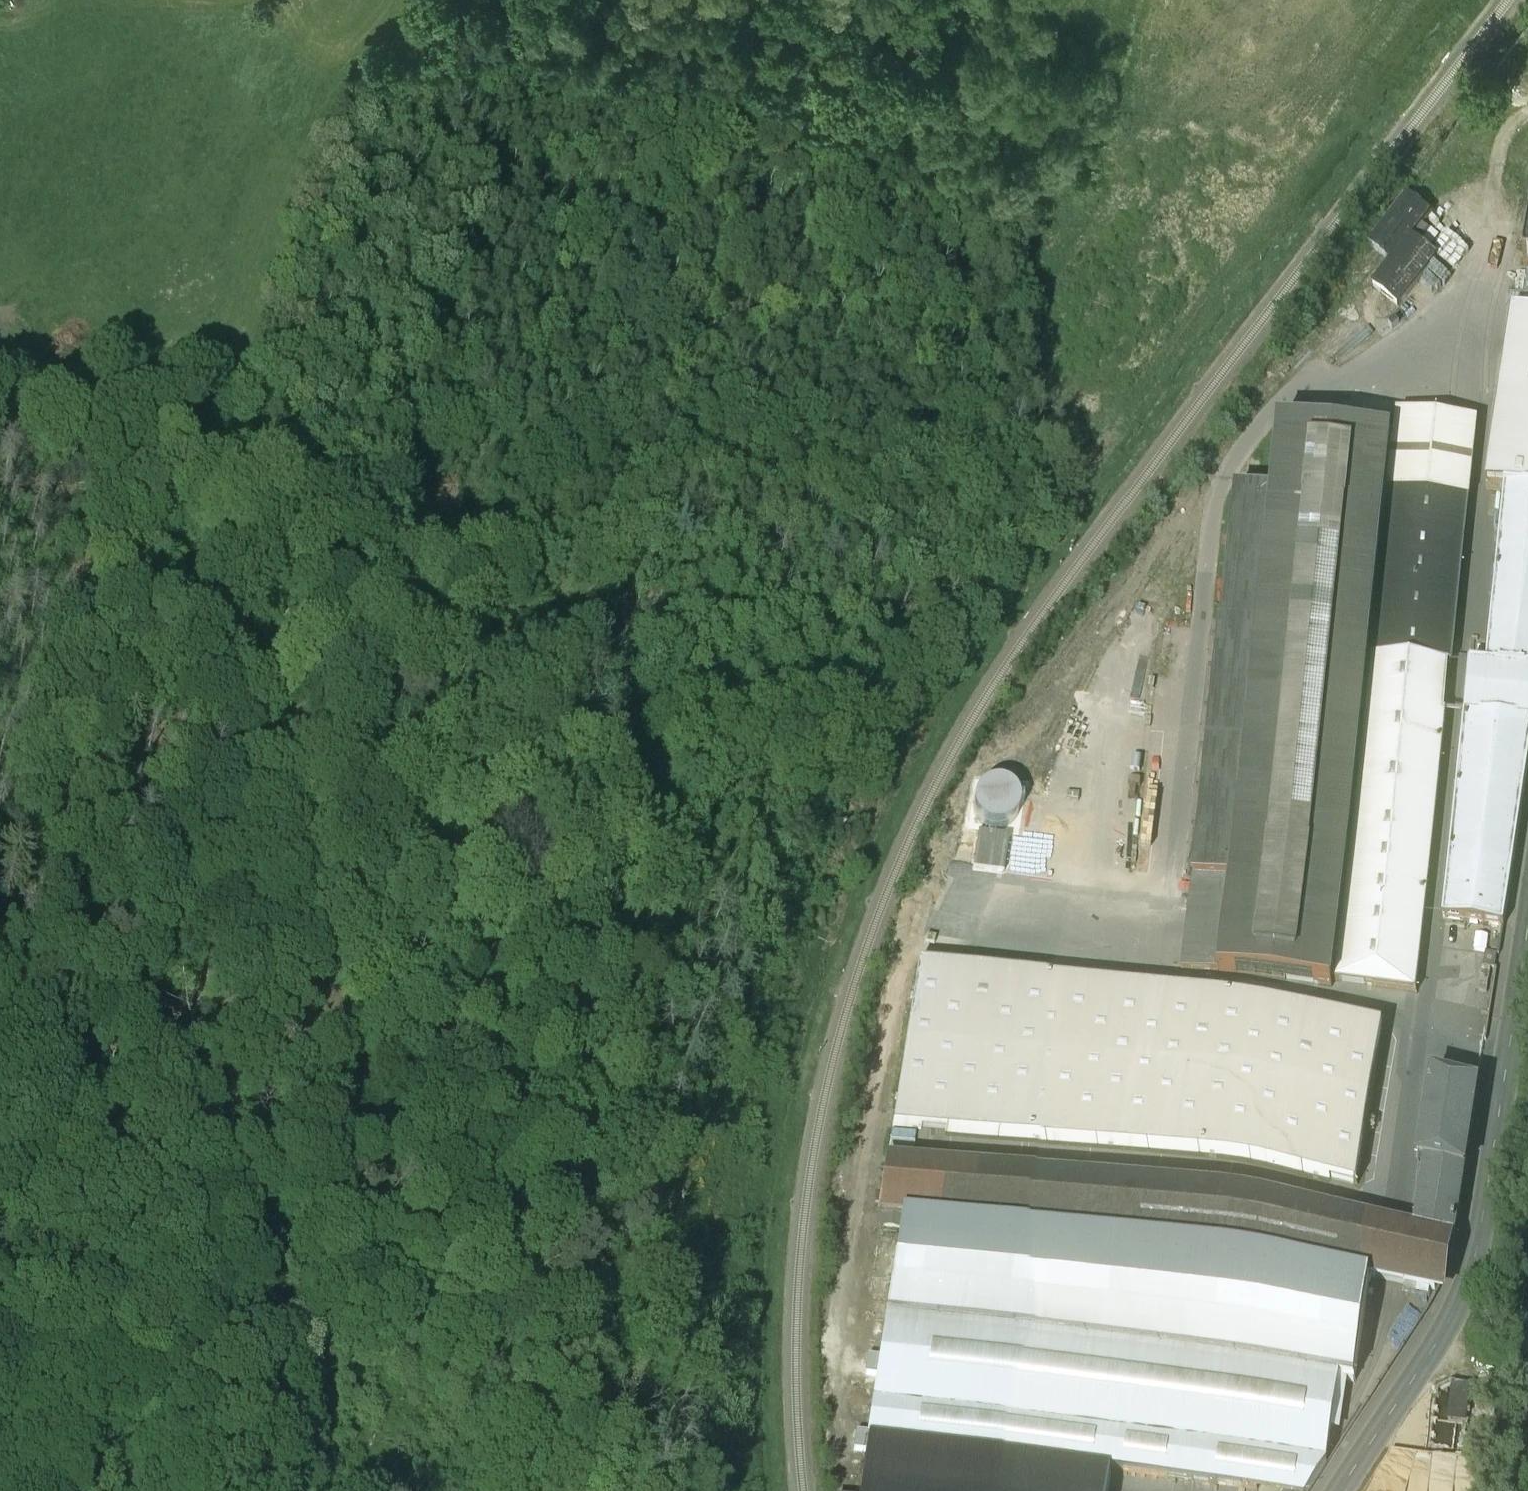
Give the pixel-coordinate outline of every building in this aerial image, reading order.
[(1429,217),(1407,199),(1368,246),(1390,264),(1371,288),(1398,308),(1435,260),(1417,247),(1429,232),(1421,226),(1429,217)] [(1284,426),(1279,430),(1272,495),(1237,491),(1223,625),(1220,625),(1184,981),(1221,985),(1221,986),(1333,998),(1333,990),(1416,999),(1445,717),(1446,713),(1465,715),(1451,854),(1442,921),(1504,927),(1527,765),(1527,312),(1502,310),(1502,312),(1502,334),(1487,486),(1488,486),(1487,492),(1505,494),(1486,667),(1470,666),(1470,668),(1450,666),(1475,422),(1396,414),(1396,417),(1387,416),(1385,437),(1284,426)] [(1496,953),(1485,952),(1483,967),(1494,969),(1496,953)] [(1383,1037),(918,963),(893,1124),(1359,1199),(1383,1037)] [(888,1157),(878,1213),(881,1214),(879,1223),(881,1224),(863,1338),(884,1342),(861,1490),(1109,1490),(1112,1471),(1243,1490),(1312,1490),(1327,1467),(1334,1422),(1340,1417),(1345,1403),(1348,1387),(1355,1388),(1355,1385),(1356,1386),(1371,1291),(1372,1291),(1373,1286),(1438,1296),(1460,1217),(1479,1087),(1464,1085),(1463,1089),(1434,1084),(1422,1168),(1427,1169),(1417,1237),(888,1157)]
